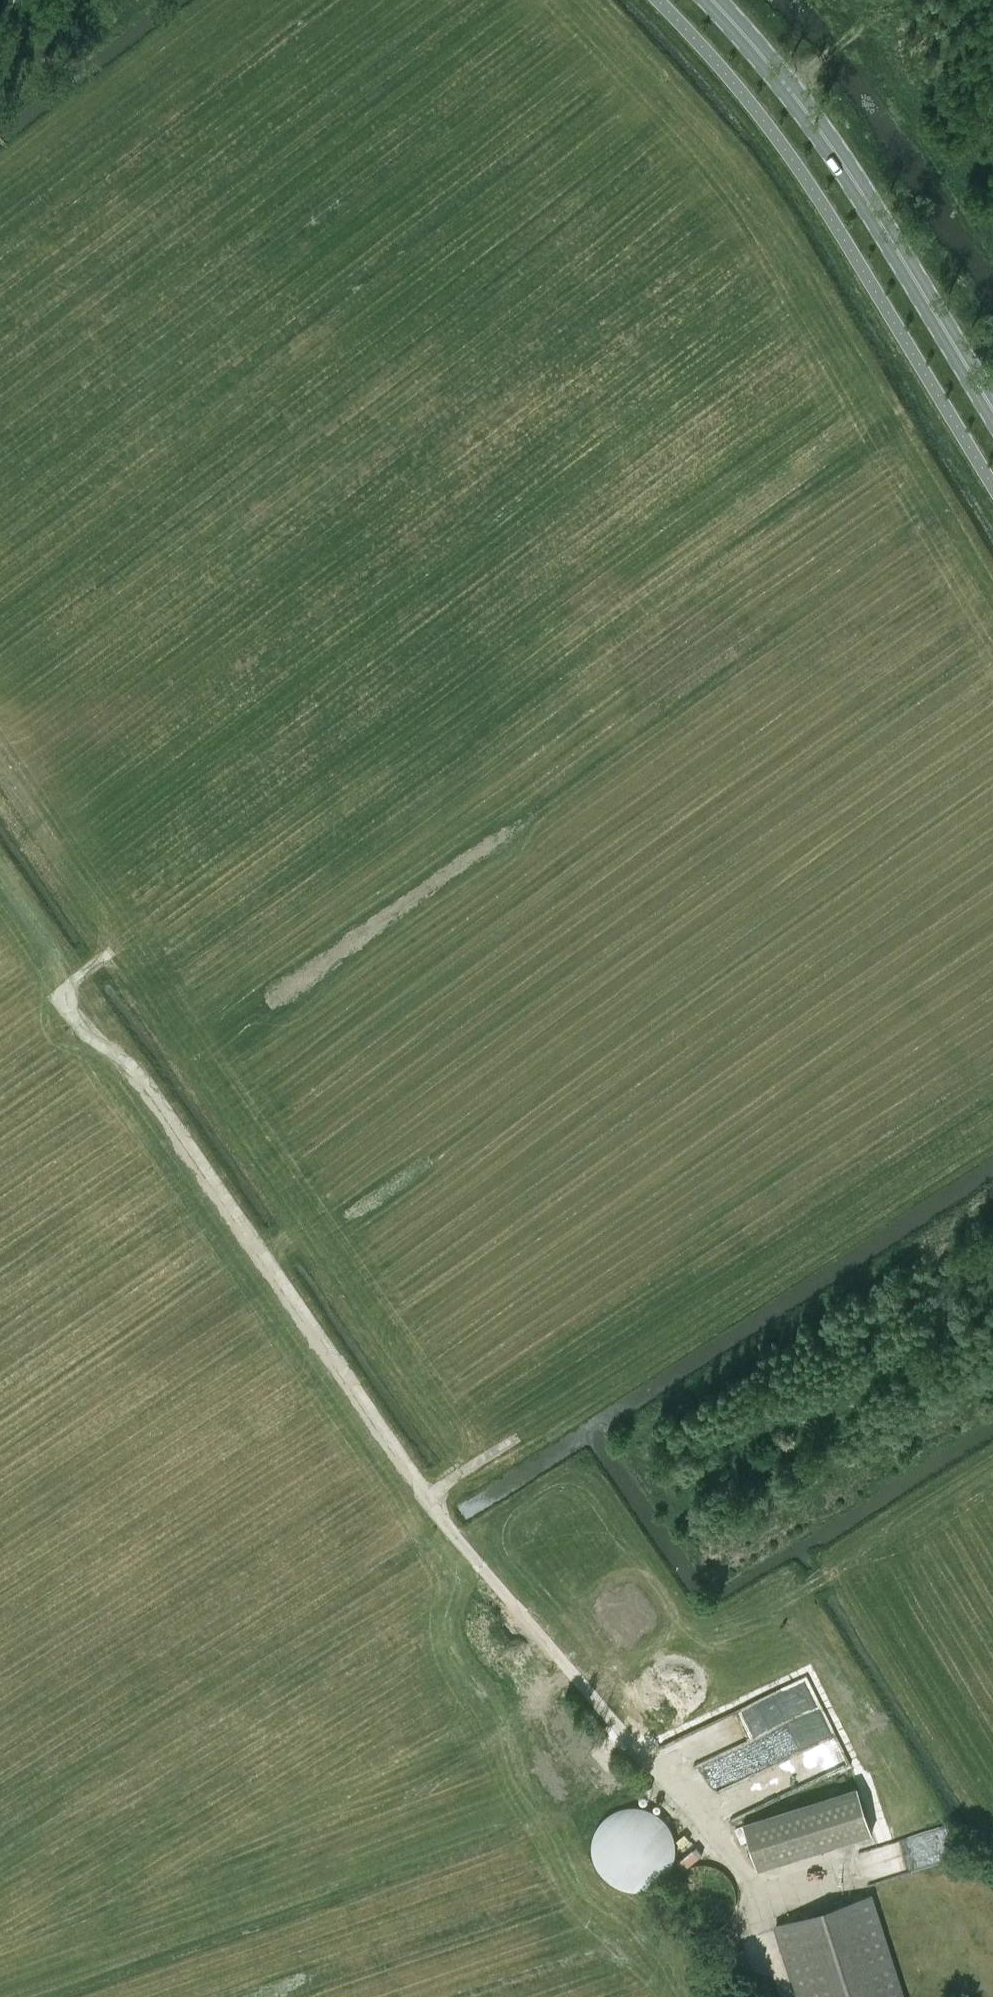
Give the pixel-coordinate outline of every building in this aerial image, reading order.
[(634,1583),(601,1607),(622,1637),(656,1614),(634,1583)] [(813,1714),(746,1743),(758,1769),(825,1741),(813,1714)] [(758,1869),(873,1833),(858,1785),(743,1821),(758,1869)] [(669,1821),(651,1805),(627,1801),(607,1812),(588,1839),(595,1863),(614,1884),(644,1887),(661,1880),(675,1856),(673,1835),(669,1821)] [(946,1825),(857,1849),(865,1879),(954,1855),(946,1825)] [(800,1996),(904,1996),(872,1894),(777,1924),(800,1996)]
